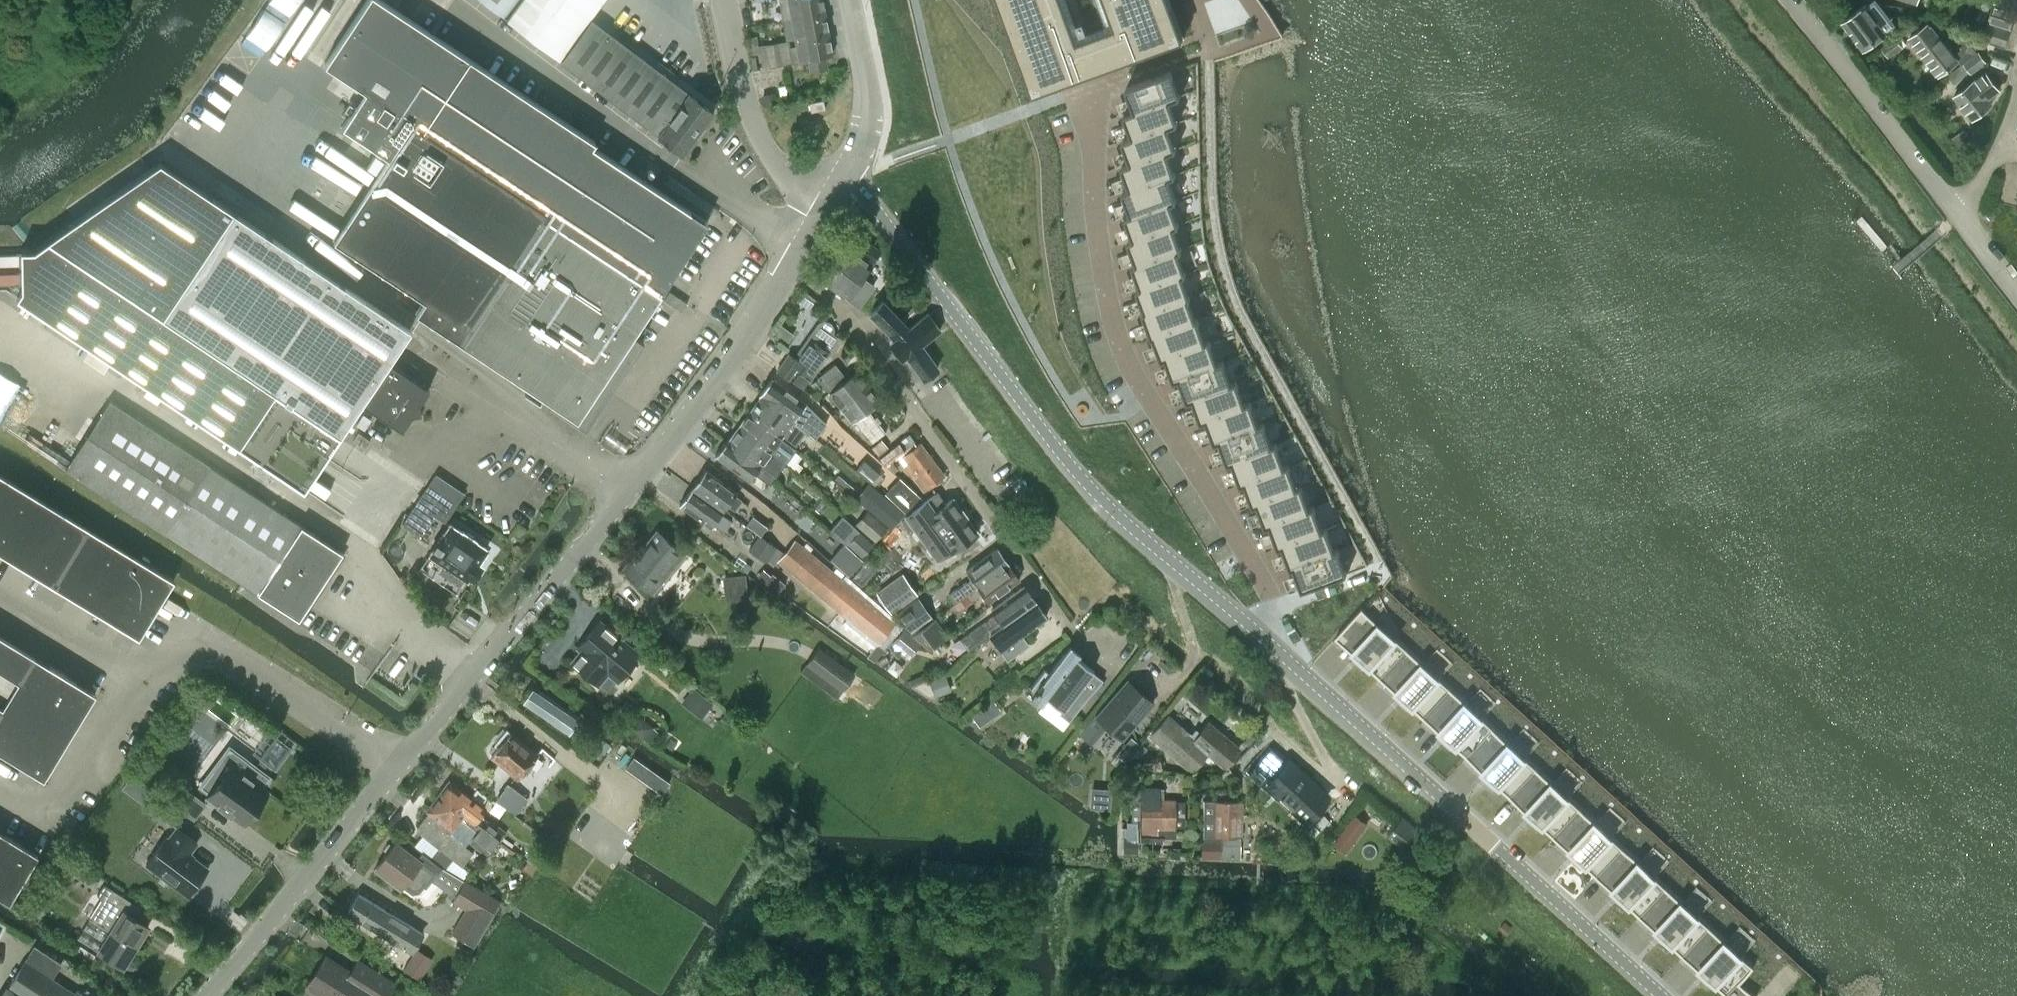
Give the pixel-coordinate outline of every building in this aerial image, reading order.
[(324,64),(365,91),(354,107),(341,126),(369,144),(388,157),(332,242),(423,302),(415,315),(549,404),(547,406),(575,424),(610,372),(625,369),(643,343),(632,336),(638,328),(660,295),(708,221),(592,145),(595,141),(382,0),(366,0),(324,64)] [(517,0),(478,0),(504,19),(517,0)] [(506,21),(561,61),(560,61),(682,152),(713,111),(589,18),(603,0),(521,0),(506,21)] [(783,21),(791,19),(825,13),(823,0),(780,0),(783,21)] [(1034,93),(1183,38),(1169,0),(999,0),(1034,93)] [(1885,30),(1895,22),(1878,0),(1871,0),(1843,22),(1863,48),(1886,31),(1885,30)] [(1994,2),(1988,21),(2011,29),(2016,9),(1994,2)] [(825,13),(791,19),(795,39),(829,33),(825,13)] [(1988,21),(1982,40),(2005,47),(2011,29),(1988,21)] [(1921,29),(1909,38),(1920,52),(1938,75),(1958,60),(1954,54),(1949,48),(1952,46),(1948,40),(1945,42),(1940,37),(1939,38),(1934,31),(1928,23),(1921,29)] [(829,33),(795,39),(799,59),(807,58),(809,69),(827,66),(825,55),(833,54),(829,33)] [(757,35),(749,37),(751,45),(758,44),(757,35)] [(1895,38),(1881,48),(1889,58),(1902,47),(1895,38)] [(792,63),(788,39),(766,43),(749,46),(751,54),(768,51),(770,66),(792,63)] [(1953,84),(1970,72),(1971,73),(1986,61),(1979,52),(1978,52),(1976,51),(1960,64),(1946,75),(1953,84)] [(1992,103),(1988,99),(1999,90),(1985,72),(1954,95),(1972,119),(1992,103)] [(1172,73),(1126,90),(1135,112),(1169,100),(1181,96),(1172,73)] [(823,99),(809,102),(810,111),(825,109),(823,99)] [(1135,112),(1123,117),(1131,139),(1168,126),(1177,122),(1169,100),(1135,112)] [(1131,139),(1121,143),(1130,165),(1167,151),(1176,148),(1168,126),(1131,139)] [(1130,165),(1121,168),(1129,190),(1171,175),(1175,174),(1167,151),(1130,165)] [(21,289),(16,297),(276,471),(313,416),(340,434),(340,433),(361,402),(402,429),(410,417),(410,415),(421,412),(419,401),(422,400),(430,388),(389,361),(410,329),(235,212),(160,162),(48,239),(34,249),(20,249),(21,289)] [(1129,190),(1124,192),(1133,215),(1170,201),(1179,198),(1171,175),(1129,190)] [(1133,215),(1124,218),(1132,240),(1172,225),(1178,223),(1170,201),(1133,215)] [(1132,240),(1126,242),(1135,265),(1176,249),(1181,248),(1172,225),(1132,240)] [(821,278),(858,306),(874,285),(862,277),(880,251),(855,232),(821,278)] [(1135,265),(1130,266),(1139,288),(1181,273),(1185,271),(1176,249),(1135,265)] [(1139,288),(1135,290),(1143,312),(1185,297),(1189,295),(1181,273),(1139,288)] [(669,293),(663,301),(681,313),(687,305),(669,293)] [(1143,312),(1139,314),(1147,336),(1153,334),(1193,319),(1185,297),(1143,312)] [(906,354),(922,377),(938,367),(921,343),(940,329),(928,313),(908,327),(883,300),(870,312),(894,337),(889,340),(901,357),(906,354)] [(1193,319),(1153,334),(1161,356),(1206,339),(1198,317),(1193,319)] [(789,353),(776,370),(788,378),(796,367),(811,377),(829,352),(828,351),(838,337),(833,333),(833,332),(833,331),(834,330),(834,329),(834,328),(833,327),(833,326),(833,325),(832,325),(832,324),(831,323),(830,322),(830,321),(829,321),(828,321),(827,320),(826,320),(825,320),(824,320),(823,320),(822,320),(821,320),(820,320),(820,321),(819,321),(818,322),(817,323),(816,324),(807,337),(811,340),(797,359),(793,356),(789,353)] [(1206,339),(1161,356),(1169,378),(1172,377),(1214,361),(1206,339)] [(1214,361),(1172,377),(1180,399),(1187,396),(1225,382),(1217,360),(1214,361)] [(841,407),(868,387),(857,372),(847,379),(835,363),(818,377),(841,407)] [(797,374),(792,381),(803,388),(809,379),(800,374),(799,373),(798,373),(797,374)] [(771,379),(759,395),(761,396),(793,419),(792,422),(805,431),(806,431),(815,438),(825,423),(805,404),(771,379)] [(1225,382),(1187,396),(1196,422),(1199,421),(1240,406),(1230,380),(1225,382)] [(868,387),(841,407),(852,421),(853,419),(871,443),(885,433),(867,409),(878,400),(868,387)] [(761,396),(750,411),(782,435),(780,437),(794,447),(805,431),(792,422),(793,419),(761,396)] [(298,618),(341,552),(109,401),(65,467),(298,618)] [(1240,406),(1199,421),(1208,444),(1219,440),(1252,428),(1244,405),(1240,406)] [(750,411),(739,426),(771,449),(770,451),(779,458),(784,461),(785,463),(795,449),(794,447),(780,437),(782,435),(750,411)] [(1252,428),(1219,440),(1227,460),(1230,459),(1271,444),(1263,424),(1252,428)] [(739,426),(728,440),(760,464),(759,466),(773,476),(777,470),(772,467),(779,458),(770,451),(771,449),(739,426)] [(353,440),(365,447),(370,440),(358,432),(353,440)] [(727,439),(715,455),(749,480),(754,473),(770,485),(775,478),(773,476),(759,466),(760,464),(728,440),(727,439)] [(1271,444),(1230,459),(1237,477),(1244,474),(1282,460),(1275,441),(1271,444)] [(879,457),(885,464),(904,449),(899,442),(879,457)] [(908,462),(904,465),(923,490),(944,475),(919,442),(903,455),(908,462)] [(1282,460),(1244,474),(1253,500),(1256,499),(1296,484),(1287,458),(1282,460)] [(855,469),(870,482),(879,472),(863,459),(855,469)] [(693,486),(725,510),(729,505),(735,509),(742,499),(736,495),(738,492),(706,469),(693,486)] [(139,637),(174,579),(0,473),(0,553),(139,637)] [(435,473),(401,524),(417,535),(436,507),(448,515),(464,493),(435,473)] [(901,478),(886,494),(907,514),(922,498),(901,478)] [(1296,484),(1256,499),(1265,523),(1267,522),(1309,506),(1301,483),(1296,484)] [(723,513),(725,510),(693,486),(680,504),(712,527),(714,524),(724,531),(733,520),(723,513)] [(867,506),(866,506),(891,527),(903,513),(878,492),(867,506)] [(907,515),(901,520),(910,532),(916,528),(938,558),(951,549),(952,551),(976,533),(952,499),(945,504),(937,492),(911,511),(907,515)] [(1309,506),(1267,522),(1276,545),(1282,542),(1322,528),(1313,505),(1309,506)] [(855,524),(875,541),(887,527),(867,510),(855,524)] [(829,527),(861,556),(872,543),(841,514),(829,527)] [(433,547),(429,553),(443,563),(437,570),(457,584),(462,576),(466,579),(467,577),(471,579),(482,563),(478,561),(487,548),(475,540),(476,540),(461,530),(461,531),(449,523),(438,540),(436,539),(431,546),(433,547)] [(1322,528),(1282,542),(1291,565),(1294,564),(1336,549),(1335,547),(1336,547),(1328,525),(1322,528)] [(668,565),(675,570),(687,555),(681,550),(657,531),(625,571),(648,590),(668,565)] [(795,541),(779,560),(841,611),(848,617),(842,624),(874,649),(879,643),(895,624),(795,541)] [(862,559),(844,543),(830,558),(848,575),(862,559)] [(1336,549),(1293,565),(1294,566),(1297,574),(1300,584),(1302,589),(1347,572),(1339,548),(1338,546),(1336,547),(1335,547),(1336,549)] [(970,589),(970,590),(1008,563),(996,547),(965,569),(971,577),(955,588),(947,594),(953,602),(961,596),(970,589)] [(1008,563),(970,590),(974,595),(981,590),(988,600),(1019,578),(1008,563)] [(770,575),(762,569),(757,575),(764,581),(770,575)] [(745,574),(733,576),(736,600),(747,598),(745,574)] [(916,593),(902,574),(876,592),(890,612),(916,593)] [(972,633),(962,641),(968,650),(991,634),(995,631),(1012,619),(1035,601),(1024,585),(991,609),(996,617),(985,625),(981,624),(973,629),(972,633)] [(896,612),(911,633),(915,630),(933,618),(918,596),(896,612)] [(995,631),(991,634),(1006,659),(1028,643),(1021,634),(1046,616),(1035,601),(1012,619),(995,631)] [(1362,607),(1335,637),(1380,678),(1407,648),(1362,607)] [(934,618),(912,634),(928,650),(947,636),(934,618)] [(638,654),(599,621),(578,646),(583,650),(572,662),(597,682),(613,663),(623,671),(638,654)] [(80,718),(95,693),(0,634),(0,752),(43,778),(64,744),(2,706),(18,681),(80,718)] [(1094,669),(1078,657),(1081,653),(1070,645),(1049,672),(1045,668),(1026,693),(1042,705),(1047,697),(1062,709),(1059,713),(1069,720),(1083,701),(1102,679),(1092,671),(1094,669)] [(854,674),(818,648),(806,665),(842,691),(854,674)] [(1407,648),(1380,678),(1423,717),(1450,687),(1407,648)] [(1097,716),(1080,736),(1090,745),(1107,725),(1122,738),(1153,702),(1128,681),(1097,716)] [(686,696),(706,712),(713,703),(693,686),(686,696)] [(1450,687),(1423,717),(1466,757),(1493,727),(1450,687)] [(569,732),(577,721),(532,690),(524,702),(569,732)] [(987,705),(972,716),(979,726),(994,715),(987,705)] [(1190,768),(1193,768),(1194,768),(1208,752),(1194,741),(1200,734),(1195,729),(1191,735),(1189,733),(1190,731),(1183,725),(1182,726),(1168,715),(1151,734),(1190,768)] [(643,737),(652,727),(641,717),(631,728),(642,738),(643,737)] [(1227,763),(1240,749),(1210,723),(1200,734),(1194,741),(1208,752),(1221,764),(1227,763)] [(1493,727),(1466,757),(1509,796),(1537,766),(1493,727)] [(507,729),(495,742),(499,746),(492,754),(518,777),(523,771),(526,774),(529,770),(526,768),(537,755),(507,729)] [(226,751),(200,785),(210,792),(207,796),(208,796),(242,822),(267,790),(261,786),(268,776),(260,770),(262,768),(267,761),(275,767),(291,745),(276,733),(260,756),(261,756),(256,763),(254,765),(233,749),(226,751)] [(1130,736),(1116,752),(1122,758),(1123,758),(1137,742),(1130,736)] [(601,737),(594,747),(604,754),(611,744),(601,737)] [(659,776),(657,774),(657,775),(633,758),(626,767),(650,784),(663,794),(670,784),(673,779),(663,771),(659,776)] [(1281,761),(1263,782),(1304,817),(1322,796),(1281,761)] [(1537,766),(1509,796),(1553,836),(1580,806),(1537,766)] [(449,780),(437,796),(462,815),(460,818),(461,819),(478,832),(494,844),(499,838),(501,840),(507,832),(499,826),(497,828),(483,818),(483,817),(480,814),(485,807),(481,804),(487,796),(477,788),(471,796),(449,780)] [(516,813),(527,798),(508,784),(497,798),(516,813)] [(193,817),(203,803),(180,786),(170,799),(193,817)] [(1132,792),(1131,821),(1140,821),(1140,834),(1157,834),(1157,836),(1175,836),(1175,826),(1184,827),(1184,800),(1175,800),(1159,800),(1159,788),(1140,788),(1132,792)] [(428,812),(417,826),(418,831),(422,834),(438,847),(429,857),(442,867),(465,879),(471,872),(462,865),(473,851),(467,846),(470,842),(478,832),(461,819),(460,818),(462,815),(437,796),(427,810),(428,812)] [(1202,841),(1201,856),(1214,856),(1214,842),(1223,843),(1240,844),(1240,801),(1203,800),(1203,841),(1202,841)] [(1580,806),(1553,836),(1596,876),(1623,846),(1580,806)] [(1354,816),(1333,845),(1346,854),(1367,825),(1354,816)] [(1402,819),(1400,821),(1389,835),(1413,854),(1417,850),(1429,860),(1436,851),(1431,847),(1434,844),(1402,819)] [(205,866),(188,853),(197,842),(176,827),(168,838),(166,837),(146,863),(185,893),(205,866)] [(9,836),(0,831),(0,851),(9,836)] [(478,832),(470,842),(487,854),(494,844),(478,832)] [(9,902),(38,854),(9,836),(0,851),(0,896),(9,902)] [(1123,849),(1138,850),(1138,836),(1123,836),(1123,849)] [(396,842),(375,868),(400,888),(401,887),(411,895),(420,893),(425,887),(426,888),(442,867),(429,857),(422,852),(417,858),(396,842)] [(1623,846),(1596,876),(1639,915),(1666,885),(1623,846)] [(1171,848),(1171,858),(1181,858),(1181,848),(1171,848)] [(526,859),(539,869),(545,861),(532,851),(526,859)] [(537,867),(528,860),(522,868),(532,875),(537,867)] [(466,908),(452,933),(472,945),(499,900),(465,879),(452,900),(466,908)] [(89,918),(77,937),(122,966),(148,925),(135,917),(123,909),(119,907),(125,898),(129,901),(130,900),(104,883),(97,894),(102,898),(90,917),(89,918)] [(1666,885),(1639,915),(1683,955),(1710,925),(1666,885)] [(347,912),(379,931),(411,951),(422,933),(359,893),(347,912)] [(1683,955),(1728,995),(1757,995),(1740,981),(1754,965),(1746,958),(1710,925),(1683,955)] [(77,990),(75,993),(52,979),(61,964),(33,947),(10,985),(13,992),(20,995),(86,995),(77,990)] [(403,968),(420,978),(433,957),(416,947),(403,968)] [(350,971),(328,957),(309,988),(322,995),(362,995),(364,995),(386,995),(395,982),(357,959),(350,971)]
